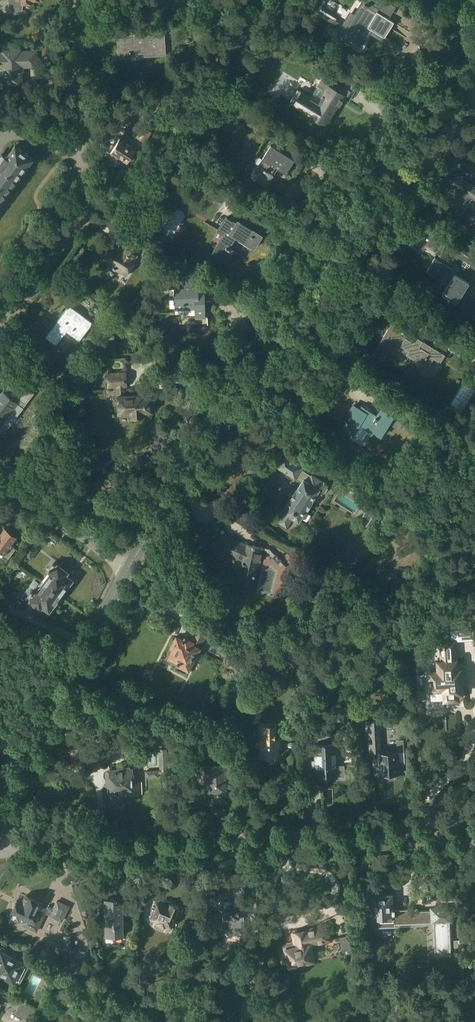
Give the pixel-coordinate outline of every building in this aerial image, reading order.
[(22,7),(23,6),(23,5),(23,3),(31,3),(31,0),(9,0),(10,6),(10,7),(10,8),(11,9),(11,10),(12,11),(13,11),(14,12),(15,12),(16,12),(17,12),(18,12),(19,11),(20,11),(21,10),(21,9),(22,8),(22,7)] [(379,9),(384,0),(365,0),(379,9)] [(377,12),(361,3),(342,34),(361,46),(372,29),(384,37),(394,22),(377,12)] [(134,34),(134,37),(117,38),(119,58),(131,58),(131,54),(144,53),(144,56),(166,55),(165,31),(165,24),(152,25),(153,32),(134,34)] [(2,68),(3,85),(22,85),(21,66),(37,65),(36,51),(20,52),(20,50),(0,51),(0,68),(2,68)] [(326,123),(342,97),(346,99),(351,90),(323,73),(309,95),(298,88),(289,101),(301,108),(326,123)] [(114,159),(120,163),(121,160),(126,163),(137,147),(121,137),(110,153),(115,156),(114,159)] [(32,157),(14,143),(6,154),(5,153),(0,159),(0,199),(32,157)] [(262,158),(258,165),(251,177),(266,187),(274,175),(272,174),(276,167),(286,173),(295,159),(271,144),(262,158)] [(474,197),(474,193),(456,181),(461,184),(446,208),(458,215),(471,195),(474,197)] [(175,190),(166,204),(173,209),(182,195),(175,190)] [(216,230),(223,234),(212,252),(226,261),(233,250),(228,247),(235,236),(254,248),(261,235),(237,220),(236,221),(226,215),(216,230)] [(123,251),(112,245),(103,260),(127,275),(137,259),(135,258),(141,249),(129,241),(123,251)] [(474,282),(474,260),(446,243),(439,255),(450,262),(448,265),(435,257),(427,271),(443,281),(438,291),(456,302),(462,292),(467,295),(474,282)] [(185,309),(186,313),(195,313),(195,318),(206,318),(205,293),(199,293),(198,279),(184,279),(184,287),(174,288),(175,310),(185,309)] [(93,323),(69,305),(45,336),(57,345),(67,331),(79,341),(93,323)] [(372,354),(383,360),(392,345),(428,368),(434,358),(440,362),(445,355),(392,322),(372,354)] [(467,344),(455,337),(448,349),(460,356),(467,344)] [(126,371),(107,372),(107,388),(116,387),(116,388),(117,394),(118,414),(130,414),(130,416),(130,419),(137,419),(143,418),(143,416),(143,412),(151,411),(151,407),(156,407),(155,398),(150,399),(150,396),(142,396),(142,394),(125,395),(124,386),(126,386),(126,371)] [(0,397),(0,426),(6,431),(10,425),(18,415),(34,393),(22,385),(12,399),(3,392),(0,397)] [(352,413),(344,428),(354,434),(363,439),(367,433),(371,436),(373,432),(381,437),(390,424),(399,429),(403,423),(380,409),(376,416),(363,409),(362,410),(353,405),(349,411),(352,413)] [(283,511),(284,511),(278,521),(287,526),(293,517),(299,521),(306,509),(307,509),(312,501),(312,500),(318,491),(322,494),(328,484),(327,483),(327,482),(324,480),(324,481),(312,474),(311,475),(301,468),(302,466),(283,454),(276,466),(295,478),(296,476),(302,480),(296,490),(296,489),(289,499),(290,500),(283,511)] [(361,518),(365,520),(363,523),(371,528),(379,514),(371,509),(370,511),(367,509),(361,518)] [(7,560),(16,548),(11,545),(18,536),(17,535),(18,534),(12,529),(11,531),(4,526),(1,531),(0,531),(0,555),(7,560)] [(217,547),(244,560),(239,580),(253,583),(258,561),(261,562),(264,547),(240,542),(223,534),(217,547)] [(30,558),(37,549),(31,544),(24,554),(30,558)] [(270,559),(275,565),(282,560),(276,554),(270,559)] [(289,572),(299,575),(299,572),(300,572),(306,563),(295,556),(288,568),(290,569),(289,572)] [(42,581),(46,584),(63,597),(69,589),(66,587),(70,581),(70,579),(65,575),(67,572),(54,562),(49,569),(50,571),(42,581)] [(289,572),(286,586),(295,588),(299,575),(289,572)] [(29,599),(40,607),(42,604),(49,609),(54,602),(57,605),(63,597),(46,584),(42,581),(35,591),(31,589),(25,597),(29,600),(29,599)] [(7,609),(13,601),(2,594),(0,597),(0,604),(7,609)] [(177,662),(179,663),(176,668),(186,673),(205,635),(207,636),(211,628),(209,627),(210,626),(202,622),(201,623),(200,622),(195,630),(197,630),(192,641),(185,638),(185,639),(183,638),(182,640),(177,637),(172,646),(169,653),(171,654),(170,656),(178,660),(177,662)] [(420,628),(408,629),(409,641),(420,641),(420,628)] [(441,659),(437,659),(438,676),(451,675),(452,682),(461,682),(461,676),(466,676),(465,666),(467,666),(467,656),(462,656),(461,630),(448,630),(448,649),(443,649),(443,659),(441,659)] [(366,719),(365,699),(356,699),(357,720),(366,719)] [(351,721),(351,703),(338,703),(338,721),(351,721)] [(381,728),(381,720),(366,720),(367,752),(381,751),(381,728)] [(258,725),(258,732),(259,741),(258,742),(258,746),(259,748),(259,756),(275,756),(275,747),(281,747),(281,737),(275,737),(275,724),(258,725)] [(378,752),(378,762),(374,762),(375,773),(403,772),(403,762),(405,762),(404,751),(404,739),(397,739),(397,751),(378,752)] [(337,777),(335,744),(315,744),(317,778),(337,777)] [(202,764),(203,781),(208,781),(208,792),(226,791),(225,770),(231,770),(231,758),(219,758),(219,764),(202,764)] [(107,771),(108,795),(112,794),(112,801),(122,801),(122,794),(135,793),(135,777),(134,777),(134,772),(133,772),(133,768),(130,768),(130,767),(124,768),(124,770),(107,771)] [(45,912),(50,915),(53,908),(48,905),(46,909),(41,906),(43,903),(26,894),(22,902),(18,900),(11,913),(13,914),(13,919),(19,922),(20,920),(24,922),(23,924),(36,930),(45,912)] [(391,894),(366,895),(366,903),(370,903),(370,906),(368,906),(369,917),(379,917),(379,921),(379,927),(394,926),(394,924),(431,922),(430,910),(413,910),(413,908),(407,908),(395,909),(394,900),(392,900),(391,894)] [(116,901),(116,898),(105,898),(106,936),(123,935),(122,901),(116,901)] [(68,906),(57,901),(50,915),(61,921),(68,906)] [(220,902),(219,904),(219,908),(220,910),(222,910),(223,910),(223,917),(220,917),(221,928),(235,927),(235,931),(240,931),(243,931),(243,916),(242,916),(239,916),(239,907),(239,903),(233,903),(233,901),(231,901),(224,901),(222,901),(222,902),(220,902)] [(155,922),(156,923),(155,927),(163,930),(165,926),(166,926),(167,924),(171,926),(180,906),(171,903),(169,908),(158,903),(152,918),(156,920),(155,922)] [(452,906),(430,907),(430,910),(431,922),(431,923),(433,923),(434,956),(452,955),(451,922),(453,922),(452,906)] [(288,966),(298,964),(298,966),(300,967),(305,966),(306,964),(306,963),(315,961),(311,945),(329,941),(331,940),(327,925),(293,933),(295,943),(285,947),(286,950),(281,952),(284,963),(287,962),(288,966)] [(353,934),(339,937),(342,950),(344,955),(352,953),(351,948),(350,944),(355,943),(353,934)] [(64,937),(64,949),(66,949),(71,954),(71,967),(67,967),(67,971),(68,972),(71,972),(72,982),(72,989),(73,993),(74,994),(77,994),(88,994),(89,991),(88,951),(76,951),(71,946),(70,936),(64,937)] [(15,981),(21,984),(30,965),(26,963),(1,951),(0,953),(0,973),(15,981)] [(139,996),(137,1007),(146,1009),(149,998),(150,999),(151,993),(140,991),(139,996)] [(37,1010),(21,1002),(15,1013),(31,1021),(37,1010)] [(87,1021),(96,1021),(98,1017),(91,1013),(87,1021)]
